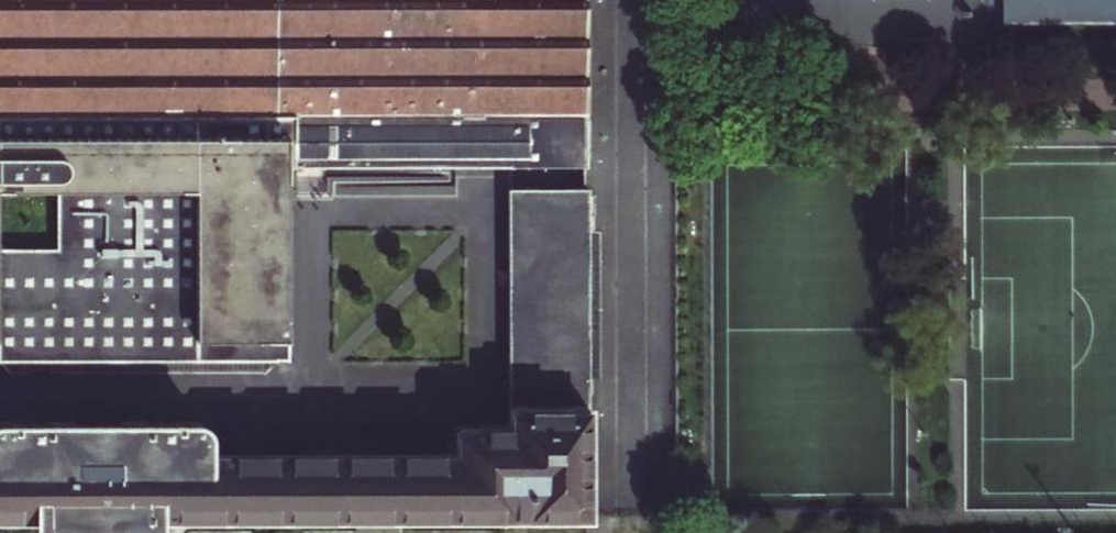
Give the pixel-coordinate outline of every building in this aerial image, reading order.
[(92,0),(0,0),(0,136),(94,137),(92,0)] [(94,137),(285,137),(284,0),(92,0),(94,137)] [(285,137),(285,166),(311,166),(458,165),(587,165),(587,153),(587,0),(284,0),(285,137)] [(743,45),(979,43),(979,41),(979,0),(743,0),(743,45)] [(979,41),(1002,40),(1002,20),(1115,19),(1115,0),(979,0),(979,41)] [(12,370),(262,369),(272,356),(285,356),(285,166),(285,137),(94,137),(0,136),(0,358),(12,370)] [(45,517),(46,527),(48,530),(146,529),(150,525),(150,517),(588,516),(588,408),(588,302),(587,186),(509,186),(510,421),(459,422),(452,429),(452,433),(452,450),(206,451),(206,433),(203,431),(201,428),(197,426),(194,425),(190,424),(123,424),(75,424),(20,425),(0,424),(0,518),(45,517)] [(75,417),(75,424),(123,424),(122,416),(113,410),(86,410),(75,417)] [(452,450),(452,433),(206,433),(206,451),(452,450)]
